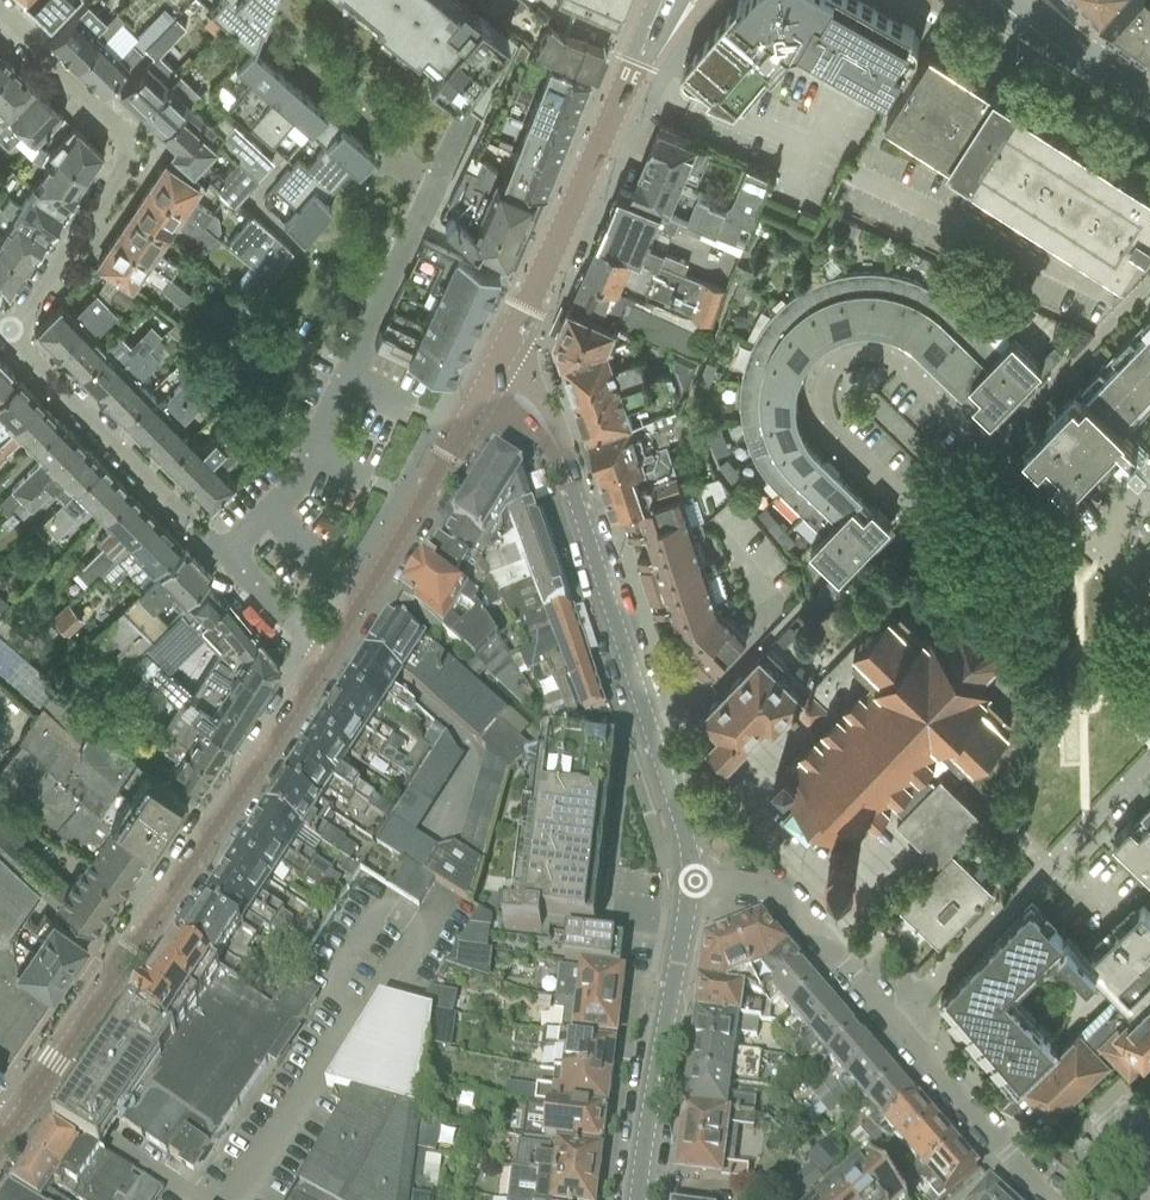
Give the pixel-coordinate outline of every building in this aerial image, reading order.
[(25,0),(49,24),(65,7),(72,0),(25,0)] [(210,10),(254,48),(263,25),(235,0),(219,0),(210,10)] [(263,25),(272,2),(270,0),(235,0),(263,25)] [(410,60),(418,49),(425,55),(435,64),(427,74),(482,120),(517,45),(478,13),(477,13),(461,0),(338,0),(410,60)] [(496,16),(509,0),(476,0),(496,16)] [(509,0),(521,10),(526,4),(521,0),(509,0)] [(613,16),(615,12),(614,12),(619,0),(620,1),(620,0),(576,0),(613,16)] [(684,65),(685,66),(683,71),(683,73),(682,75),(683,77),(683,78),(684,80),(685,82),(686,83),(688,84),(690,85),(703,91),(736,105),(790,41),(799,40),(805,43),(889,91),(903,67),(906,69),(918,49),(919,44),(918,40),(914,37),(911,35),(914,30),(863,0),(738,0),(684,65)] [(1099,16),(1114,0),(1083,0),(1099,16)] [(1149,53),(1149,0),(1114,0),(1099,16),(1101,19),(1120,32),(1144,49),(1149,53)] [(60,32),(48,44),(49,46),(74,70),(102,40),(123,18),(117,12),(107,22),(87,3),(76,15),(64,27),(60,32)] [(157,15),(136,37),(145,46),(166,24),(157,15)] [(118,92),(139,112),(167,83),(168,84),(178,73),(159,55),(185,27),(174,16),(166,24),(145,46),(144,47),(152,56),(146,62),(118,92)] [(541,38),(535,49),(553,59),(593,75),(604,48),(602,47),(601,48),(585,43),(586,42),(583,41),(583,42),(564,36),(565,35),(562,34),(562,36),(538,17),(529,29),(541,38)] [(102,40),(74,70),(100,95),(142,51),(132,42),(118,56),(102,40)] [(523,63),(529,48),(520,40),(512,58),(523,63)] [(1104,257),(1124,270),(1144,238),(1148,241),(1149,239),(1149,181),(1143,176),(1141,179),(1117,163),(1117,162),(1116,161),(1116,162),(1090,146),(1091,145),(1090,144),(1089,146),(1073,135),(1074,134),(1073,133),(1072,135),(1047,118),(1047,117),(1046,116),(1046,118),(1020,101),(1021,100),(1020,100),(1019,101),(1003,91),(1004,89),(1003,89),(1002,90),(977,74),(977,73),(977,72),(976,73),(932,45),(887,116),(1096,249),(1095,251),(1104,257)] [(250,81),(236,97),(227,107),(249,127),(289,81),(251,48),(234,67),(250,81)] [(10,66),(0,57),(0,76),(10,66)] [(579,110),(589,84),(568,75),(569,73),(548,64),(536,93),(543,96),(579,110)] [(7,118),(34,90),(10,66),(0,76),(0,125),(7,118)] [(139,112),(161,133),(189,104),(190,105),(200,94),(178,73),(168,84),(167,83),(139,112)] [(249,127),(272,146),(295,120),(309,133),(326,113),(289,81),(249,127)] [(46,130),(60,115),(34,90),(7,118),(7,119),(0,127),(0,142),(7,149),(22,133),(33,144),(46,130)] [(579,110),(543,96),(536,93),(525,122),(567,138),(579,110)] [(189,104),(161,133),(175,147),(171,155),(189,170),(192,173),(212,189),(224,176),(204,161),(216,148),(195,128),(204,119),(193,108),(184,118),(181,115),(190,105),(189,104)] [(325,146),(306,167),(306,168),(332,190),(351,168),(358,175),(375,156),(326,113),(309,133),(325,146)] [(58,142),(48,152),(51,154),(53,156),(86,178),(101,155),(60,115),(46,130),(58,142)] [(555,169),(567,138),(525,122),(513,152),(555,169)] [(257,177),(272,160),(233,126),(220,140),(257,177)] [(643,166),(632,192),(703,222),(713,199),(680,185),(685,174),(698,180),(698,179),(711,148),(682,136),(660,127),(647,158),(643,166)] [(235,207),(257,181),(255,179),(257,177),(220,140),(216,145),(236,162),(212,189),(235,207)] [(39,146),(32,158),(42,165),(51,154),(48,152),(39,146)] [(513,152),(502,182),(534,195),(544,199),(555,169),(513,152)] [(53,156),(33,187),(66,209),(86,178),(53,156)] [(471,156),(452,195),(482,207),(522,225),(525,218),(534,195),(502,182),(494,179),(496,173),(480,161),(471,156)] [(306,167),(297,159),(273,187),(296,208),(283,222),(302,239),(331,205),(324,199),(332,190),(306,168),(306,167)] [(164,165),(147,190),(203,227),(204,225),(212,213),(192,200),(200,188),(164,165)] [(728,205),(713,199),(703,222),(705,223),(746,240),(748,241),(759,208),(771,174),(748,165),(733,200),(728,205)] [(1,209),(13,216),(46,239),(66,209),(33,187),(20,205),(9,198),(1,209)] [(621,187),(599,238),(684,273),(685,271),(689,262),(665,252),(676,225),(700,235),(705,223),(703,222),(632,192),(621,187)] [(147,190),(132,213),(168,236),(176,224),(196,238),(198,240),(202,243),(204,244),(207,244),(210,244),(213,244),(215,243),(218,241),(220,239),(216,235),(204,225),(203,227),(147,190)] [(452,215),(444,224),(470,248),(505,264),(517,237),(522,225),(482,207),(452,195),(448,204),(449,204),(452,215)] [(5,228),(0,236),(0,253),(25,269),(46,239),(13,216),(1,209),(0,208),(0,224),(5,228)] [(803,211),(797,225),(816,233),(822,219),(803,211)] [(132,213),(115,239),(170,276),(178,264),(158,251),(168,236),(132,213)] [(212,213),(204,225),(216,235),(220,229),(218,217),(212,213)] [(267,279),(292,251),(251,214),(225,245),(258,272),(267,279)] [(828,225),(841,231),(841,229),(845,220),(833,215),(828,225)] [(841,229),(841,231),(855,238),(860,227),(845,220),(841,229)] [(599,238),(585,269),(626,286),(645,294),(646,295),(646,294),(647,291),(692,310),(704,281),(684,273),(599,238)] [(115,239),(98,264),(118,278),(133,288),(141,276),(142,275),(162,288),(180,303),(189,293),(170,276),(115,239)] [(440,263),(433,277),(486,302),(499,275),(424,239),(417,253),(440,263)] [(0,253),(0,298),(6,298),(25,269),(0,253)] [(918,267),(930,273),(935,263),(923,257),(918,267)] [(935,263),(930,273),(945,280),(950,270),(935,263)] [(746,267),(740,281),(748,285),(750,286),(756,271),(746,267)] [(574,294),(570,303),(636,332),(640,333),(643,332),(694,355),(701,339),(703,333),(707,325),(706,325),(700,322),(654,302),(655,300),(645,296),(646,295),(645,294),(626,286),(585,269),(574,294)] [(247,302),(267,279),(258,272),(238,294),(247,302)] [(858,273),(848,274),(855,326),(863,325),(870,325),(879,325),(888,274),(878,273),(868,272),(858,273)] [(818,283),(808,287),(832,334),(838,331),(844,329),(849,327),(855,326),(848,274),(837,276),(827,279),(818,283)] [(900,277),(888,274),(879,325),(885,327),(890,328),(896,330),(901,332),(924,286),(912,281),(900,277)] [(107,276),(98,288),(111,297),(120,286),(107,276)] [(428,288),(436,292),(429,307),(474,327),(486,302),(433,277),(428,288)] [(692,310),(690,317),(712,326),(726,290),(704,281),(692,310)] [(748,285),(740,281),(735,295),(745,299),(750,286),(748,285)] [(120,286),(111,297),(124,308),(134,295),(121,284),(120,286)] [(929,288),(924,286),(901,332),(906,335),(911,338),(916,342),(920,346),(956,308),(954,306),(939,294),(934,291),(929,288)] [(782,305),(776,311),(814,348),(819,343),(824,339),(830,335),(832,334),(808,287),(804,289),(796,294),(789,299),(782,305)] [(34,332),(56,354),(106,305),(95,294),(74,316),(62,304),(34,332)] [(999,294),(994,304),(1006,309),(1016,313),(1020,304),(999,294)] [(218,318),(227,325),(246,303),(237,295),(218,318)] [(556,336),(563,358),(613,342),(636,332),(570,303),(556,336)] [(106,348),(94,336),(116,315),(106,305),(56,354),(78,376),(106,348)] [(462,353),(474,327),(429,307),(417,332),(462,353)] [(979,330),(956,308),(920,346),(943,368),(979,330)] [(758,335),(753,344),(800,367),(803,362),(806,357),(810,352),(814,348),(776,311),(769,318),(763,326),(758,335)] [(175,322),(168,330),(180,339),(186,332),(175,322)] [(106,348),(78,376),(99,398),(149,349),(159,339),(162,336),(151,326),(129,348),(118,337),(106,348)] [(1089,392),(1082,386),(1025,445),(1069,488),(1117,438),(1141,461),(1149,452),(1125,430),(1149,404),(1149,328),(1089,392)] [(1001,351),(979,330),(943,368),(965,389),(1001,351)] [(392,337),(380,331),(374,345),(449,380),(462,353),(417,332),(408,352),(389,343),(392,337)] [(159,339),(149,349),(157,357),(162,352),(159,349),(164,344),(159,339)] [(1013,339),(1001,351),(965,389),(976,400),(974,402),(995,423),(1017,401),(1013,397),(1036,373),(1040,377),(1063,353),(1055,345),(1038,362),(1013,339)] [(563,358),(577,400),(647,378),(639,355),(620,362),(613,342),(563,358)] [(743,372),(741,382),(793,390),(795,382),(797,375),(800,367),(753,344),(749,353),(745,362),(743,372)] [(668,356),(671,366),(673,365),(672,364),(677,362),(675,359),(679,350),(671,347),(668,356)] [(99,398),(121,420),(149,392),(137,380),(159,359),(157,357),(149,349),(99,398)] [(673,365),(671,366),(681,403),(700,359),(679,350),(675,359),(677,362),(672,364),(673,365)] [(14,375),(0,361),(0,389),(14,375)] [(708,361),(703,375),(711,378),(712,378),(718,365),(708,361)] [(711,378),(703,375),(697,389),(707,393),(712,378),(711,378)] [(647,378),(577,400),(589,435),(634,421),(628,403),(652,395),(647,378)] [(38,400),(17,379),(1,396),(0,396),(0,438),(38,400)] [(203,381),(192,392),(202,402),(213,391),(203,381)] [(121,420),(142,442),(192,392),(182,382),(160,404),(149,392),(121,420)] [(740,412),(741,422),(794,413),(793,406),(793,398),(793,390),(741,382),(740,392),(740,402),(740,412)] [(142,442),(164,464),(192,436),(181,424),(203,403),(202,402),(192,392),(142,442)] [(31,449),(59,421),(38,400),(0,438),(0,459),(21,439),(31,449)] [(589,435),(600,467),(623,460),(621,456),(655,446),(656,447),(667,443),(682,405),(634,421),(589,435)] [(750,451),(754,460),(801,436),(799,431),(797,425),(795,420),(794,413),(741,422),(743,432),(746,442),(750,451)] [(11,490),(22,501),(80,442),(59,421),(31,449),(42,459),(11,490)] [(711,431),(720,461),(747,452),(738,423),(711,431)] [(164,464),(186,486),(236,436),(226,426),(204,447),(192,436),(164,464)] [(236,436),(186,486),(208,508),(236,480),(224,469),(246,447),(236,436)] [(776,490),(779,492),(816,455),(811,450),(808,446),(804,441),(801,436),(754,460),(761,471),(768,481),(776,490)] [(64,501),(67,498),(101,464),(80,442),(22,501),(31,510),(32,511),(53,490),(64,501)] [(623,460),(600,467),(615,513),(620,512),(638,506),(682,491),(677,474),(667,443),(656,447),(655,446),(621,456),(623,460)] [(495,454),(440,543),(455,552),(457,550),(471,558),(472,556),(482,562),(482,561),(501,530),(508,518),(521,511),(532,505),(534,504),(523,472),(495,454)] [(779,492),(801,514),(838,476),(818,457),(816,455),(779,492)] [(720,465),(728,476),(736,471),(737,470),(728,459),(720,465)] [(53,511),(42,523),(56,537),(76,517),(72,513),(77,508),(83,514),(89,507),(99,517),(102,520),(129,492),(126,489),(101,464),(67,498),(64,501),(53,511)] [(736,471),(728,476),(737,489),(746,483),(737,470),(736,471)] [(801,514),(823,535),(860,498),(838,476),(801,514)] [(0,501),(0,507),(6,513),(13,507),(21,499),(11,490),(0,501)] [(77,570),(72,575),(84,587),(89,582),(101,570),(105,566),(154,517),(129,492),(102,520),(110,528),(100,538),(104,543),(77,570)] [(620,512),(628,539),(631,540),(647,535),(654,556),(638,561),(637,564),(653,615),(656,616),(672,611),(675,622),(685,619),(687,626),(684,628),(685,629),(687,627),(692,632),(686,639),(694,647),(683,658),(683,662),(703,681),(752,629),(752,624),(747,619),(740,627),(724,612),(731,604),(727,597),(716,562),(707,561),(704,562),(696,539),(700,537),(706,532),(703,524),(695,523),(692,524),(685,503),(695,499),(694,495),(683,492),(620,512)] [(860,498),(823,535),(811,547),(836,571),(819,589),(828,597),(850,574),(846,569),(870,545),(874,549),(895,527),(873,506),(871,508),(860,498)] [(21,499),(13,507),(23,517),(26,515),(31,510),(22,501),(21,499)] [(758,513),(778,537),(785,531),(786,529),(766,506),(758,513)] [(525,641),(553,631),(547,614),(566,608),(535,513),(512,521),(533,586),(499,599),(501,603),(524,642),(525,641)] [(154,517),(101,570),(113,582),(127,567),(143,583),(181,545),(154,517)] [(785,531),(778,537),(788,549),(797,542),(786,529),(785,531)] [(479,600),(476,604),(483,615),(501,603),(499,599),(482,570),(480,567),(483,563),(472,556),(471,558),(457,550),(455,552),(440,543),(429,561),(479,600)] [(917,544),(909,553),(914,558),(918,562),(926,553),(922,549),(921,548),(917,544)] [(178,610),(203,584),(211,576),(184,549),(139,594),(152,608),(164,596),(169,588),(179,598),(172,604),(178,610)] [(429,561),(404,601),(423,616),(463,650),(463,649),(475,660),(476,661),(495,682),(496,681),(514,665),(515,665),(513,661),(483,615),(476,604),(479,600),(429,561)] [(897,821),(943,866),(950,852),(982,819),(939,778),(933,785),(920,773),(936,757),(932,753),(943,742),(963,762),(970,754),(975,760),(1010,724),(1004,718),(1030,692),(997,660),(1002,655),(1006,639),(1001,624),(990,613),(975,609),(960,614),(954,619),(909,576),(894,591),(906,603),(896,613),(890,607),(817,683),(800,712),(812,724),(817,728),(801,744),(804,748),(788,765),(786,764),(776,775),(787,786),(788,785),(800,797),(783,814),(807,838),(824,820),(836,832),(834,834),(833,836),(832,838),(832,841),(832,843),(832,846),(833,848),(834,849),(835,851),(836,852),(838,854),(840,855),(843,856),(845,856),(848,856),(850,856),(852,855),(854,854),(856,853),(857,851),(858,850),(859,848),(860,847),(860,844),(861,843),(861,840),(860,839),(860,837),(859,835),(857,832),(856,832),(874,813),(877,816),(893,800),(905,813),(897,821)] [(200,634),(218,653),(234,669),(234,668),(237,670),(267,689),(279,670),(277,660),(228,601),(223,604),(206,587),(181,612),(188,621),(200,634)] [(53,619),(68,635),(84,620),(68,604),(53,619)] [(547,614),(553,631),(563,663),(588,655),(572,606),(566,608),(547,614)] [(181,612),(145,648),(146,649),(158,663),(164,669),(200,634),(188,621),(181,612)] [(392,620),(369,655),(403,678),(412,684),(480,743),(504,764),(510,769),(516,765),(533,752),(499,722),(508,713),(433,647),(392,620)] [(553,631),(525,641),(537,673),(548,669),(554,688),(556,687),(559,686),(570,682),(563,663),(553,631)] [(798,715),(800,712),(817,683),(812,678),(805,684),(767,648),(702,716),(720,733),(708,745),(728,764),(767,724),(773,730),(793,710),(798,715)] [(146,649),(132,662),(146,676),(158,663),(146,649)] [(218,653),(201,680),(221,697),(249,716),(267,689),(237,670),(234,668),(234,669),(218,653)] [(361,667),(346,690),(380,712),(384,716),(392,704),(410,716),(416,706),(405,696),(395,690),(403,678),(369,655),(361,667)] [(605,707),(588,655),(563,663),(570,682),(559,686),(556,687),(568,719),(583,714),(585,720),(592,718),(590,712),(605,707)] [(182,710),(189,715),(202,723),(201,725),(202,726),(231,744),(249,716),(221,697),(201,680),(192,693),(164,669),(158,663),(146,676),(173,703),(182,710)] [(346,690),(331,712),(387,749),(394,738),(377,727),(384,716),(380,712),(346,690)] [(77,706),(63,724),(80,739),(74,748),(127,796),(167,824),(186,796),(164,782),(165,780),(136,760),(93,720),(77,706)] [(331,712),(316,735),(348,756),(352,759),(359,764),(368,751),(380,759),(410,779),(410,778),(412,776),(416,768),(387,749),(331,712)] [(35,713),(18,738),(23,743),(57,774),(83,798),(99,813),(99,814),(108,822),(147,851),(167,824),(127,796),(74,748),(35,713)] [(174,735),(172,737),(187,748),(184,753),(213,772),(231,744),(202,726),(201,725),(202,723),(189,715),(176,736),(174,735)] [(422,743),(435,750),(446,732),(433,724),(422,743)] [(435,750),(401,805),(402,806),(403,806),(405,808),(425,821),(463,758),(458,755),(451,743),(447,735),(446,732),(435,750)] [(316,735),(299,761),(355,798),(362,787),(342,774),(352,759),(316,735)] [(549,738),(533,752),(516,765),(524,775),(507,915),(506,919),(505,918),(504,930),(567,938),(567,934),(594,937),(595,927),(610,929),(610,928),(596,926),(599,898),(605,899),(605,898),(613,899),(614,898),(605,896),(607,878),(606,878),(606,880),(601,879),(603,865),(608,866),(607,869),(608,869),(611,848),(610,848),(610,850),(605,849),(607,835),(611,836),(611,839),(612,839),(614,819),(613,819),(613,820),(609,819),(610,805),(615,806),(615,809),(616,809),(618,789),(617,789),(617,790),(612,790),(614,775),(619,776),(618,779),(619,779),(621,761),(620,761),(620,762),(616,762),(617,749),(616,746),(613,746),(614,739),(586,736),(581,742),(549,738)] [(172,770),(165,780),(164,782),(186,796),(194,801),(213,772),(184,753),(187,748),(172,737),(163,750),(175,757),(168,768),(172,770)] [(0,769),(0,784),(55,829),(93,855),(93,854),(130,880),(149,853),(147,851),(108,822),(99,814),(99,813),(83,798),(57,774),(23,743),(0,769)] [(299,761),(285,782),(323,808),(325,805),(323,804),(329,794),(349,807),(355,798),(299,761)] [(285,782),(268,808),(306,834),(321,844),(337,854),(338,853),(342,855),(350,861),(357,850),(349,844),(344,841),(346,839),(330,828),(336,817),(323,808),(285,782)] [(1133,823),(1131,821),(1109,843),(1149,882),(1149,806),(1133,823)] [(268,808),(252,832),(308,869),(310,870),(321,878),(326,881),(333,870),(317,859),(313,857),(321,844),(306,834),(268,808)] [(40,890),(57,906),(73,918),(92,933),(130,880),(93,854),(93,855),(71,885),(0,819),(0,852),(40,890)] [(252,832),(236,856),(274,881),(283,868),(303,881),(304,879),(309,882),(316,886),(321,878),(310,870),(308,869),(252,832)] [(437,852),(424,872),(471,903),(472,902),(481,866),(482,864),(455,848),(440,851),(437,852)] [(32,903),(40,890),(0,852),(0,873),(32,903)] [(950,852),(943,866),(900,910),(941,949),(994,894),(950,852)] [(236,856),(218,883),(281,924),(282,923),(287,927),(292,920),(293,918),(288,915),(283,911),(284,910),(264,897),(274,881),(236,856)] [(420,909),(436,885),(422,875),(408,865),(392,890),(420,909)] [(7,923),(5,925),(69,969),(86,943),(44,915),(33,925),(19,916),(32,903),(0,873),(0,916),(7,923)] [(218,883),(178,943),(231,978),(239,966),(257,979),(266,966),(248,955),(258,940),(244,931),(246,929),(244,928),(250,919),(270,932),(271,930),(276,933),(281,924),(218,883)] [(946,1014),(1011,1092),(999,1103),(1054,1132),(1063,1123),(1051,1111),(1104,1061),(1095,1051),(1105,1042),(1130,1069),(1149,1050),(1149,909),(1145,904),(1089,957),(1071,938),(1062,947),(1090,976),(1103,964),(1125,987),(1061,1046),(1007,988),(1065,933),(1033,899),(941,993),(953,1008),(946,1014)] [(480,910),(470,925),(474,926),(482,927),(489,928),(490,928),(492,918),(480,910)] [(3,968),(45,997),(48,994),(49,995),(50,994),(51,995),(69,969),(5,925),(7,923),(0,916),(0,965),(3,968)] [(760,994),(799,962),(766,923),(757,920),(734,929),(760,994)] [(470,925),(458,945),(476,948),(479,949),(482,927),(474,926),(470,925)] [(744,985),(758,995),(760,994),(734,929),(710,939),(705,946),(701,979),(744,985)] [(625,940),(594,937),(567,934),(567,938),(564,963),(619,969),(621,947),(624,948),(625,940)] [(65,1112),(52,1128),(82,1145),(87,1144),(100,1151),(107,1140),(119,1121),(170,1156),(181,1164),(193,1172),(202,1160),(210,1149),(209,1149),(293,1025),(298,1028),(305,1017),(316,1000),(308,995),(312,990),(292,976),(273,1006),(231,978),(178,943),(79,1094),(65,1112)] [(458,945),(445,965),(472,974),(476,948),(458,945)] [(760,994),(758,995),(762,999),(760,1020),(769,1021),(771,1007),(779,1000),(788,1011),(819,985),(799,962),(760,994)] [(45,997),(3,968),(0,965),(0,1043),(45,997)] [(559,985),(557,998),(619,1006),(623,975),(599,972),(561,967),(559,981),(559,985)] [(759,1020),(760,1020),(762,999),(758,995),(744,985),(701,979),(697,1012),(759,1020)] [(777,1042),(786,1053),(839,1008),(819,985),(788,1011),(799,1024),(777,1042)] [(414,1184),(417,1155),(422,1114),(431,1047),(434,1024),(436,1009),(455,1013),(459,994),(432,988),(419,1008),(381,997),(335,1091),(339,1092),(336,1104),(344,1109),(292,1199),(412,1199),(414,1184)] [(619,1006),(557,998),(555,1011),(579,1014),(577,1032),(616,1036),(619,1006)] [(818,1045),(827,1057),(858,1030),(839,1008),(786,1053),(796,1064),(818,1045)] [(697,1012),(693,1045),(736,1051),(738,1035),(757,1037),(759,1020),(697,1012)] [(811,1092),(820,1103),(878,1053),(858,1030),(827,1057),(838,1069),(811,1092)] [(544,1033),(542,1048),(559,1050),(556,1070),(611,1077),(615,1046),(577,1042),(577,1037),(554,1034),(544,1033)] [(433,1035),(431,1047),(450,1049),(451,1037),(433,1035)] [(733,1079),(733,1077),(758,1080),(762,1054),(736,1051),(693,1045),(690,1073),(731,1078),(733,1079)] [(858,1091),(867,1102),(897,1076),(878,1053),(820,1103),(821,1104),(827,1112),(830,1114),(849,1098),(849,1099),(858,1091)] [(508,1083),(506,1100),(528,1103),(569,1108),(569,1103),(607,1108),(611,1077),(556,1070),(554,1088),(508,1083)] [(731,1097),(733,1079),(731,1078),(690,1073),(686,1107),(754,1115),(756,1100),(731,1097)] [(1149,1120),(1149,1108),(1119,1075),(1073,1119),(1110,1158),(1149,1120)] [(869,1142),(879,1133),(918,1100),(897,1076),(867,1102),(877,1114),(859,1130),(869,1142)] [(879,1133),(872,1139),(879,1147),(886,1141),(888,1144),(895,1139),(905,1150),(937,1123),(918,1100),(879,1133)] [(528,1103),(524,1138),(602,1148),(606,1112),(569,1108),(528,1103)] [(821,1104),(806,1116),(813,1124),(826,1113),(827,1112),(821,1104)] [(686,1107),(682,1140),(728,1146),(736,1147),(738,1127),(754,1129),(756,1116),(754,1116),(754,1115),(686,1107)] [(937,1123),(905,1150),(917,1164),(911,1169),(914,1173),(907,1179),(912,1185),(919,1179),(920,1180),(926,1174),(958,1147),(937,1123)] [(50,1192),(55,1185),(77,1199),(113,1199),(134,1171),(108,1156),(100,1151),(87,1144),(82,1145),(52,1128),(33,1156),(59,1174),(48,1190),(50,1192)] [(682,1140),(677,1174),(701,1177),(747,1183),(749,1169),(737,1167),(733,1167),(736,1147),(728,1146),(682,1140)] [(829,1142),(808,1160),(823,1177),(844,1159),(829,1142)] [(520,1143),(516,1171),(598,1181),(601,1152),(520,1143)] [(927,1199),(941,1199),(959,1185),(977,1170),(958,1147),(926,1174),(936,1186),(929,1192),(932,1195),(927,1199)] [(417,1155),(414,1184),(438,1187),(441,1158),(417,1155)] [(13,1186),(13,1187),(33,1199),(35,1199),(61,1199),(50,1193),(50,1192),(48,1190),(59,1174),(33,1156),(13,1186)] [(830,1199),(900,1199),(869,1165),(830,1199)] [(509,1199),(596,1199),(598,1181),(516,1171),(513,1170),(509,1199)] [(117,1195),(124,1199),(127,1199),(139,1182),(132,1177),(130,1176),(117,1195)] [(990,1182),(974,1199),(973,1199),(1009,1199),(990,1182)] [(3,1199),(28,1199),(10,1189),(3,1199)]
